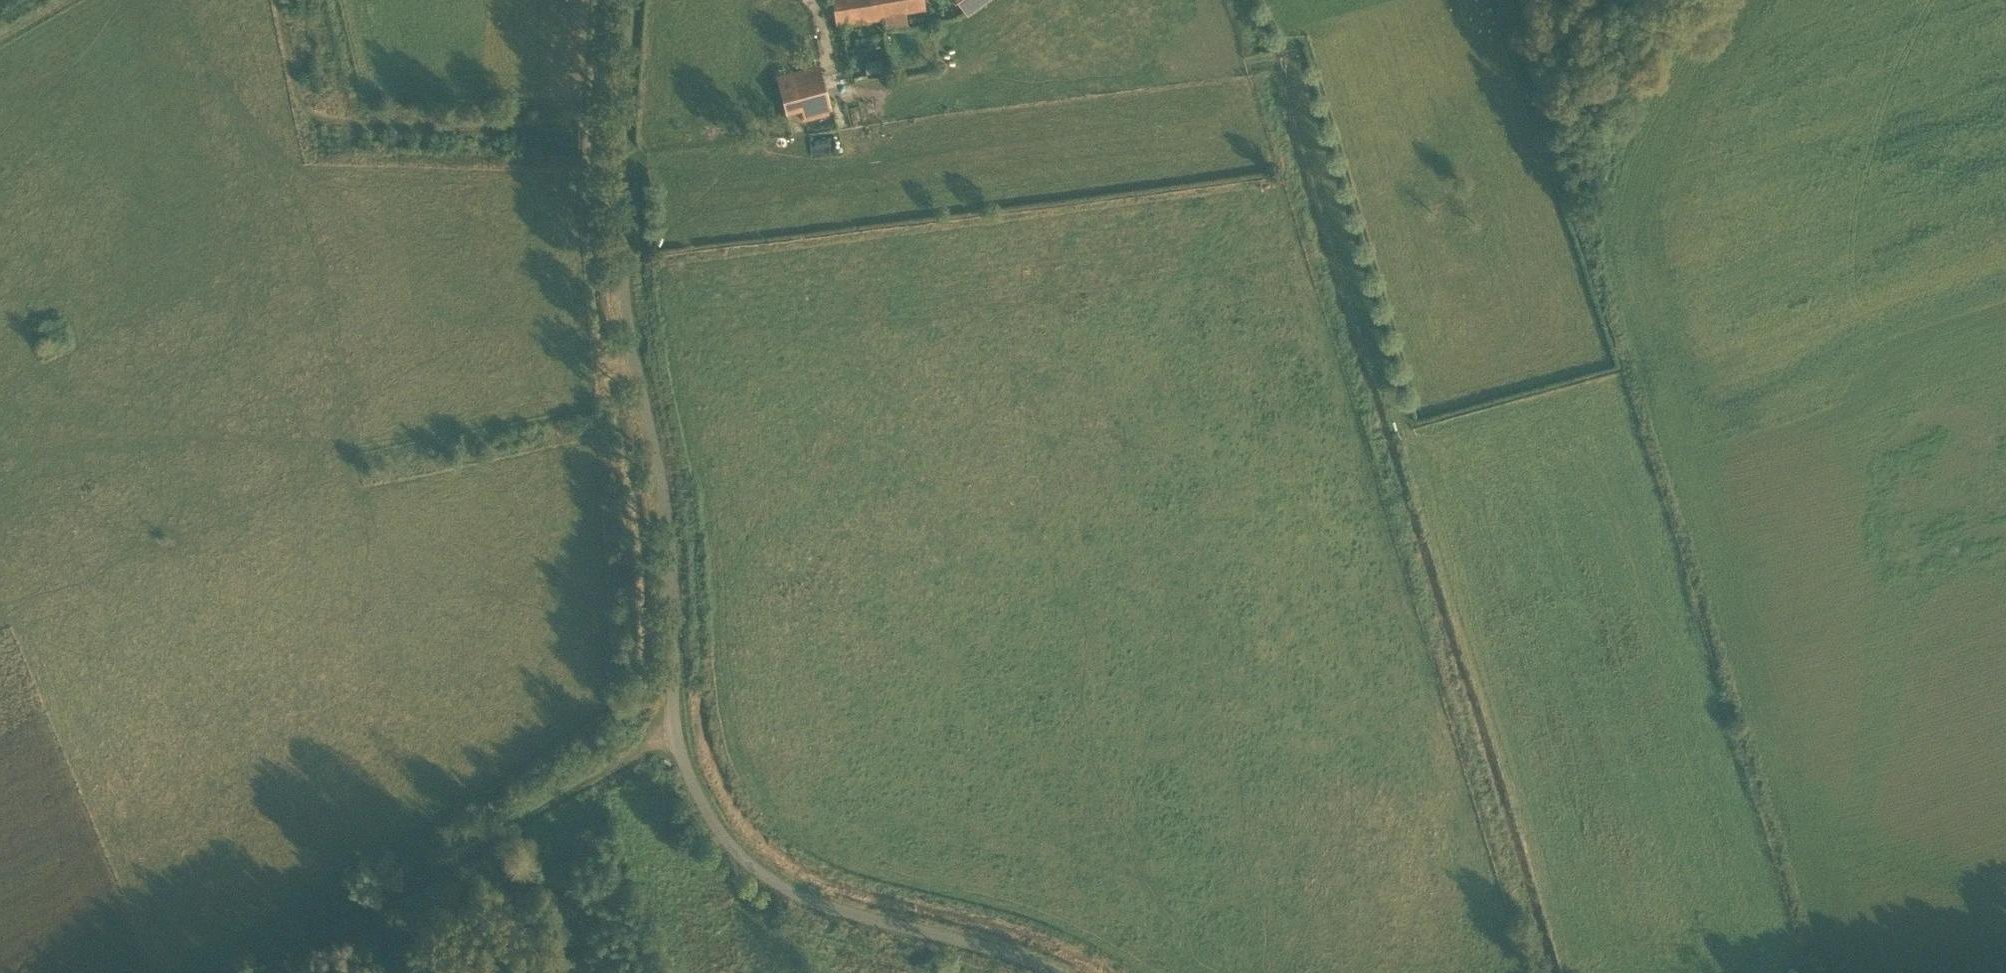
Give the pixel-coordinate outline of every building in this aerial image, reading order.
[(838,22),(839,26),(881,19),(880,15),(882,14),(880,0),(835,0),(838,22)] [(882,14),(925,7),(923,0),(880,0),(882,14)] [(987,0),(956,0),(968,15),(987,0)] [(791,71),(805,120),(832,112),(819,64),(791,71)]
